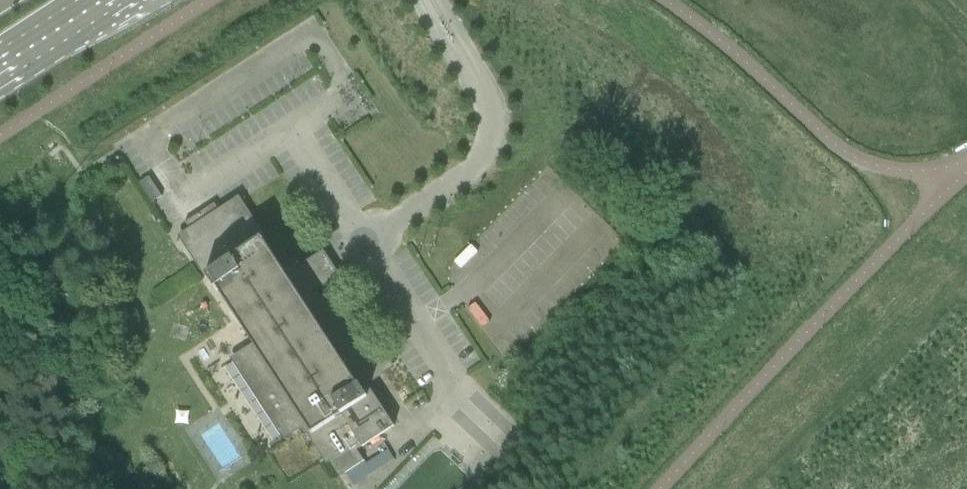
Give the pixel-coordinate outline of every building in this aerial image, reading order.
[(327,459),(338,477),(363,461),(356,451),(394,427),(365,382),(395,362),(394,360),(387,365),(340,292),(323,303),(312,285),(320,280),(312,267),(295,278),(287,266),(281,270),(238,203),(245,199),(244,197),(220,213),(214,204),(184,223),(190,232),(176,242),(177,243),(184,239),(206,274),(205,275),(214,289),(215,288),(254,347),(233,361),(232,367),(236,374),(240,375),(240,379),(244,386),(248,387),(247,391),(252,398),(256,399),(264,412),(263,415),(268,423),(272,424),(271,428),(276,435),(282,436),(303,422),(325,457),(319,462),(320,464),(327,459)] [(380,488),(472,488),(482,478),(460,457),(453,464),(427,439),(380,488)]
